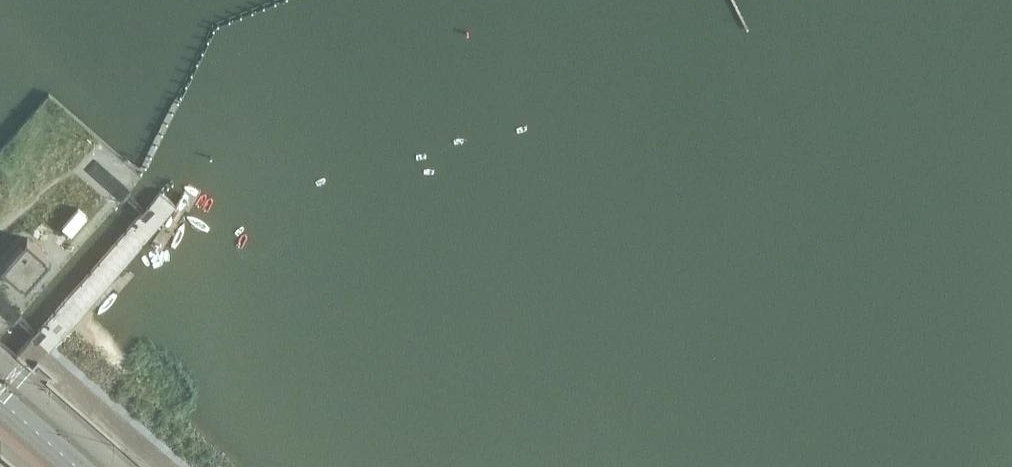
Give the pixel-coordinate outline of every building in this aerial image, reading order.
[(2,267),(21,283),(46,254),(27,237),(11,256),(2,267)]
